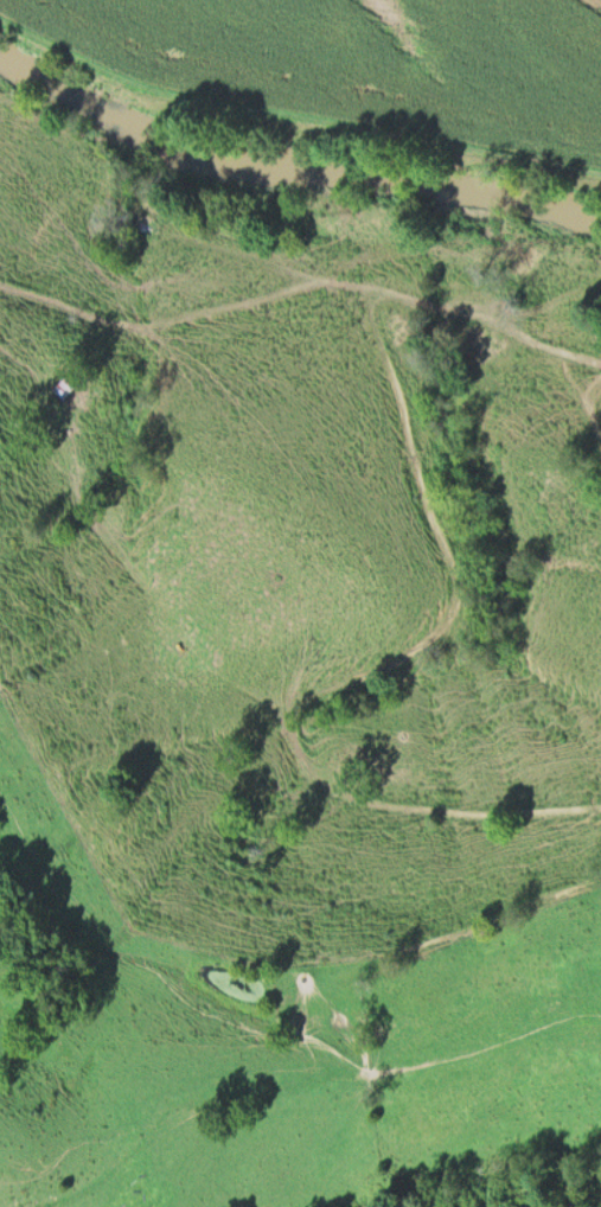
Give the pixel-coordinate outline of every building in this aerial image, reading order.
[(51,387),(63,397),(75,384),(63,373),(51,387)]
